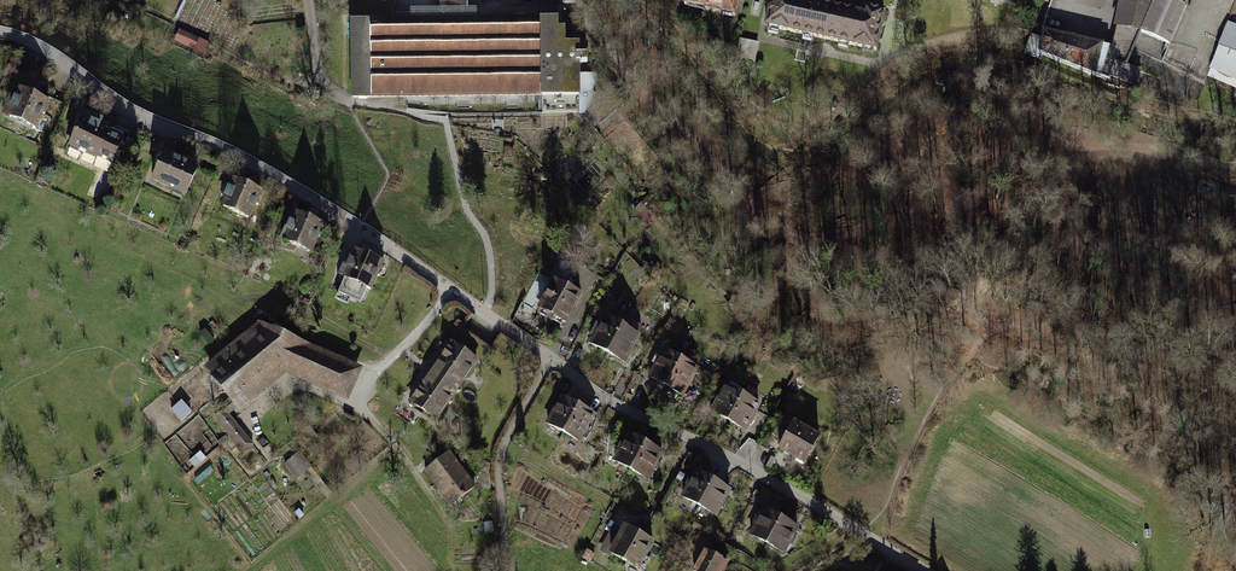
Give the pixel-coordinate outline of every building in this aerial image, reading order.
[(683,4),(734,15),(737,0),(684,0),(683,4)] [(766,26),(825,39),(832,7),(799,0),(772,0),(766,26)] [(1116,26),(1140,31),(1153,0),(1121,0),(1116,26)] [(1140,31),(1168,44),(1185,5),(1173,0),(1153,0),(1140,31)] [(408,19),(474,18),(474,7),(461,7),(461,6),(446,6),(437,6),(437,8),(408,8),(408,19)] [(863,14),(832,7),(825,39),(876,50),(884,12),(865,8),(863,14)] [(474,18),(408,19),(349,19),(350,96),(540,94),(539,19),(539,17),(474,18)] [(539,19),(540,94),(540,112),(576,111),(576,76),(576,63),(584,63),(584,55),(576,55),(575,44),(562,44),(561,29),(554,30),(554,19),(539,19)] [(1229,22),(1209,75),(1235,86),(1235,25),(1229,22)] [(207,54),(212,43),(182,30),(177,41),(207,54)] [(1040,54),(1109,81),(1115,60),(1119,48),(1111,46),(1045,31),(1043,41),(1040,54)] [(1115,60),(1126,64),(1137,36),(1114,31),(1111,46),(1119,48),(1115,60)] [(1040,54),(1043,41),(1030,37),(1024,52),(1039,58),(1040,54)] [(1126,64),(1115,60),(1109,81),(1107,86),(1118,90),(1119,86),(1126,64)] [(1140,71),(1126,64),(1119,86),(1132,91),(1140,71)] [(593,76),(576,76),(576,111),(576,117),(579,119),(582,117),(588,124),(614,101),(593,78),(593,76)] [(46,101),(17,88),(4,115),(34,128),(41,113),(44,114),(48,104),(46,103),(46,101)] [(99,119),(90,115),(87,122),(80,120),(68,148),(110,167),(123,139),(119,138),(121,134),(111,130),(110,133),(106,132),(110,123),(103,120),(99,119)] [(197,168),(163,154),(152,179),(173,188),(171,192),(181,197),(183,193),(186,194),(197,168)] [(261,191),(232,178),(219,206),(248,218),(261,191)] [(321,224),(296,213),(292,222),(289,221),(281,239),(284,241),(289,243),(309,251),(321,224)] [(385,264),(354,249),(345,267),(343,266),(339,276),(342,277),(345,278),(336,298),(347,303),(350,297),(360,301),(366,288),(370,290),(377,275),(379,276),(385,264)] [(554,280),(565,287),(578,264),(560,254),(550,272),(556,276),(554,280)] [(565,287),(554,280),(539,308),(553,316),(551,319),(560,324),(562,320),(565,321),(580,295),(565,287)] [(626,317),(613,309),(608,318),(606,316),(602,323),(596,320),(590,332),(595,336),(591,343),(607,352),(626,317)] [(640,324),(626,317),(607,352),(623,361),(638,334),(635,333),(640,324)] [(261,326),(209,370),(232,398),(238,405),(289,362),(348,389),(357,369),(261,326)] [(452,343),(434,368),(458,385),(476,360),(452,343)] [(680,359),(664,350),(650,377),(666,385),(680,359)] [(696,368),(680,359),(666,385),(682,394),(696,368)] [(434,368),(410,401),(434,418),(458,385),(434,368)] [(745,391),(731,384),(729,388),(726,386),(720,397),(717,395),(715,399),(718,401),(712,411),(729,420),(742,395),(745,391)] [(758,404),(742,395),(729,420),(745,429),(750,419),(753,421),(757,415),(754,413),(758,404)] [(578,406),(562,397),(557,406),(553,404),(549,411),(552,413),(547,423),(564,432),(578,406)] [(221,406),(227,413),(238,405),(232,398),(221,406)] [(173,410),(183,421),(192,414),(182,403),(173,410)] [(253,444),(227,413),(221,406),(212,414),(243,452),(253,444)] [(593,414),(578,406),(564,432),(580,441),(582,437),(586,439),(596,421),(591,418),(593,414)] [(200,415),(177,434),(201,463),(224,444),(200,415)] [(818,435),(793,422),(779,448),(804,462),(818,435)] [(645,443),(629,434),(623,444),(620,442),(616,449),(619,450),(614,459),(631,468),(645,443)] [(662,452),(645,443),(631,468),(647,477),(652,468),(656,470),(659,464),(656,463),(662,452)] [(448,452),(424,469),(438,488),(442,485),(454,501),(474,486),(448,452)] [(297,453),(284,464),(293,476),(307,464),(297,453)] [(713,480),(697,471),(691,481),(688,479),(684,486),(687,487),(682,496),(699,505),(713,480)] [(729,489),(713,480),(699,505),(715,514),(720,505),(723,507),(726,501),(724,500),(729,489)] [(780,518),(764,509),(759,519),(755,517),(752,524),(755,525),(750,534),(766,543),(780,518)] [(797,527),(780,518),(766,543),(783,552),(788,543),(791,544),(794,539),(791,537),(797,527)] [(629,529),(625,526),(618,539),(610,553),(637,568),(638,566),(644,569),(649,560),(643,556),(652,541),(635,532),(638,527),(632,523),(629,529)] [(610,553),(618,539),(610,534),(602,548),(610,553)] [(704,549),(693,569),(696,570),(721,570),(726,561),(704,549)]
